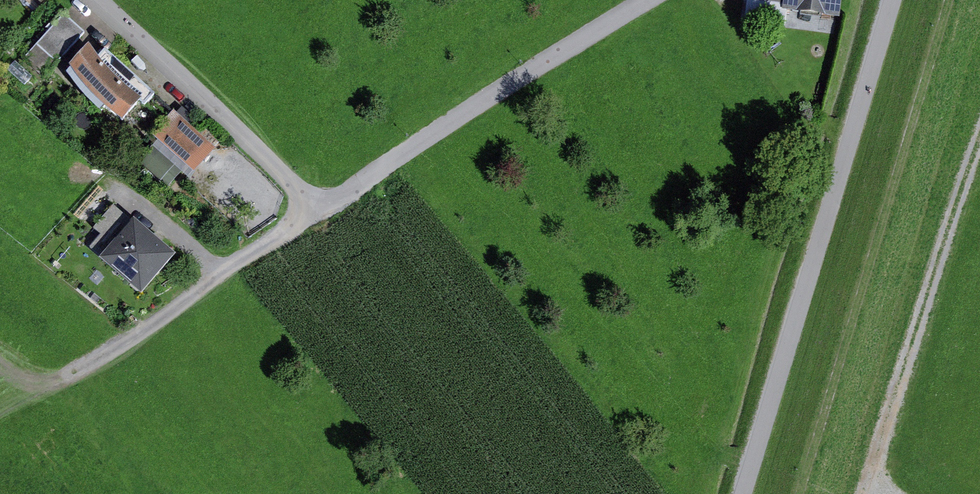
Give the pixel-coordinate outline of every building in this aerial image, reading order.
[(787,12),(844,18),(846,0),(750,0),(787,4),(787,12)] [(68,15),(30,56),(50,74),(87,33),(68,15)] [(92,46),(71,67),(73,70),(69,74),(81,90),(92,102),(102,113),(107,108),(113,114),(123,121),(142,102),(148,107),(158,96),(108,51),(101,59),(97,54),(92,46)] [(178,110),(155,135),(197,173),(219,148),(178,110)] [(143,161),(170,184),(188,164),(160,141),(143,161)] [(100,246),(110,254),(134,227),(116,212),(103,227),(110,234),(100,246)] [(170,258),(134,227),(110,254),(106,258),(143,289),(170,258)]
